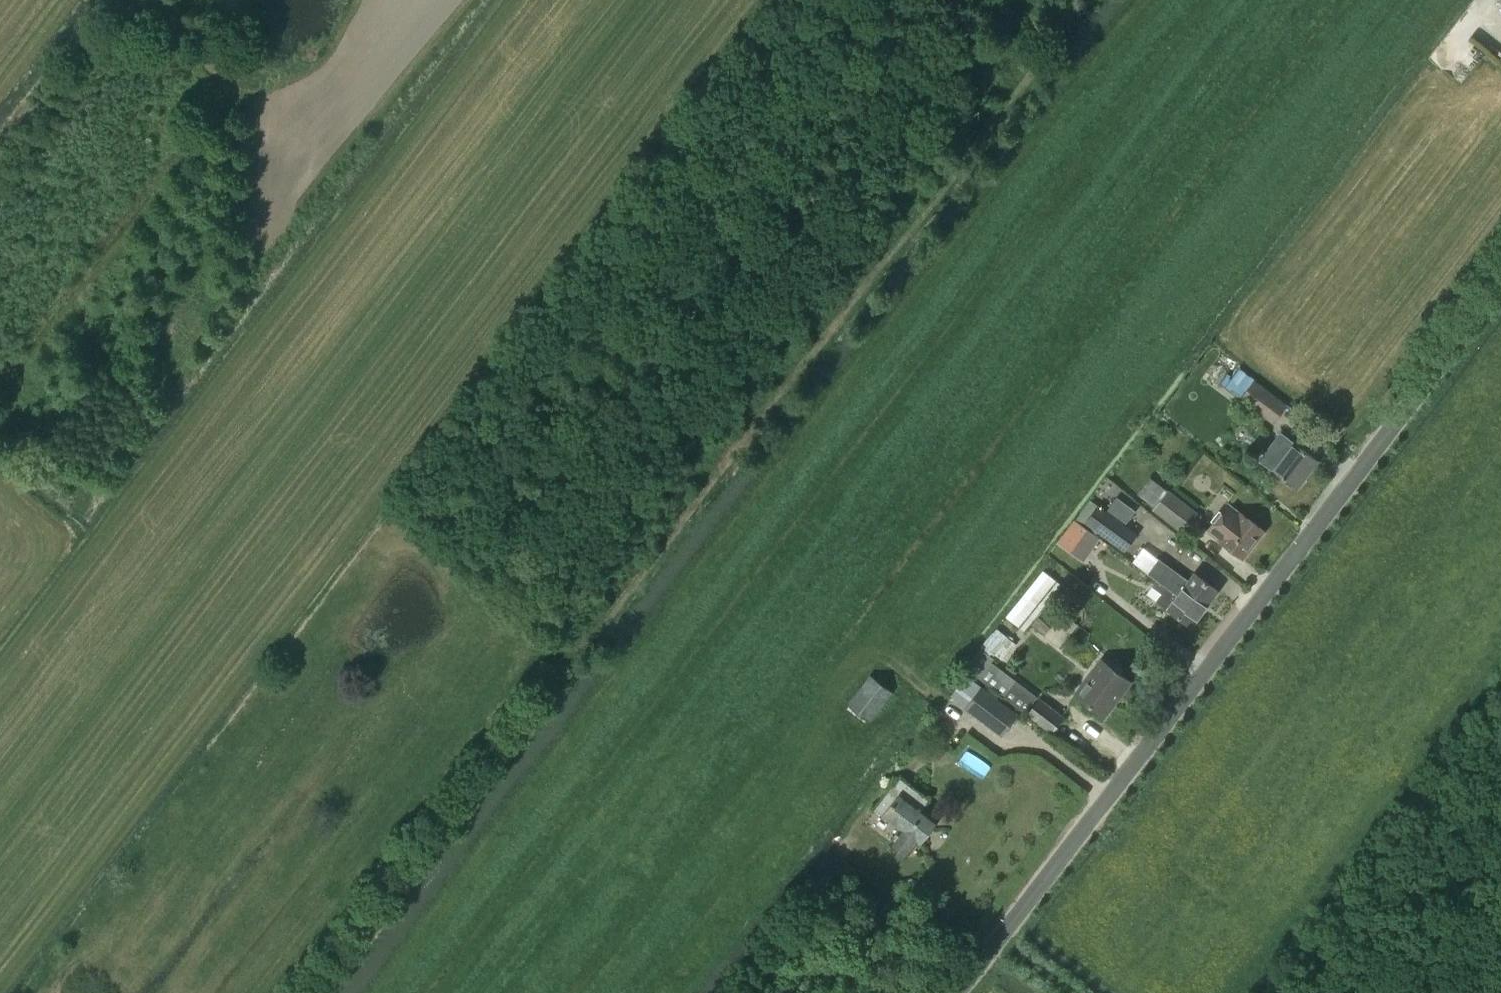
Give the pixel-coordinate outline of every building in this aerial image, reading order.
[(1222,386),(1237,397),(1255,373),(1240,362),(1222,386)] [(1274,424),(1288,404),(1255,379),(1240,398),(1274,424)] [(1280,432),(1259,459),(1297,489),(1318,461),(1280,432)] [(1186,535),(1202,515),(1168,488),(1152,510),(1186,535)] [(1228,503),(1206,530),(1243,558),(1264,531),(1228,503)] [(1116,518),(1098,504),(1085,521),(1125,551),(1138,533),(1125,524),(1133,514),(1124,507),(1116,518)] [(1075,519),(1057,542),(1084,561),(1101,537),(1075,519)] [(1188,579),(1159,558),(1148,573),(1157,579),(1189,602),(1188,603),(1195,608),(1197,604),(1204,610),(1219,590),(1194,572),(1188,579)] [(1006,616),(1018,626),(1019,626),(1024,631),(1062,584),(1055,580),(1056,580),(1043,569),(1006,616)] [(1189,602),(1157,579),(1152,586),(1162,593),(1156,600),(1192,626),(1204,610),(1197,604),(1195,608),(1188,603),(1189,602)] [(1064,612),(1051,627),(1039,616),(1032,624),(1059,647),(1078,624),(1064,612)] [(996,627),(965,666),(980,677),(1025,712),(1037,696),(991,661),(993,658),(990,655),(993,652),(1003,661),(1017,644),(996,627)] [(1100,658),(1074,692),(1104,715),(1131,681),(1100,658)] [(871,674),(848,704),(871,722),(893,691),(871,674)] [(967,675),(951,696),(965,706),(965,707),(1002,736),(1019,713),(982,685),(967,675)] [(1039,698),(1027,713),(1052,732),(1064,716),(1039,698)] [(934,824),(938,819),(915,800),(921,793),(902,777),(896,785),(895,784),(875,808),(895,824),(906,833),(895,847),(906,856),(917,843),(918,844),(934,824)]
